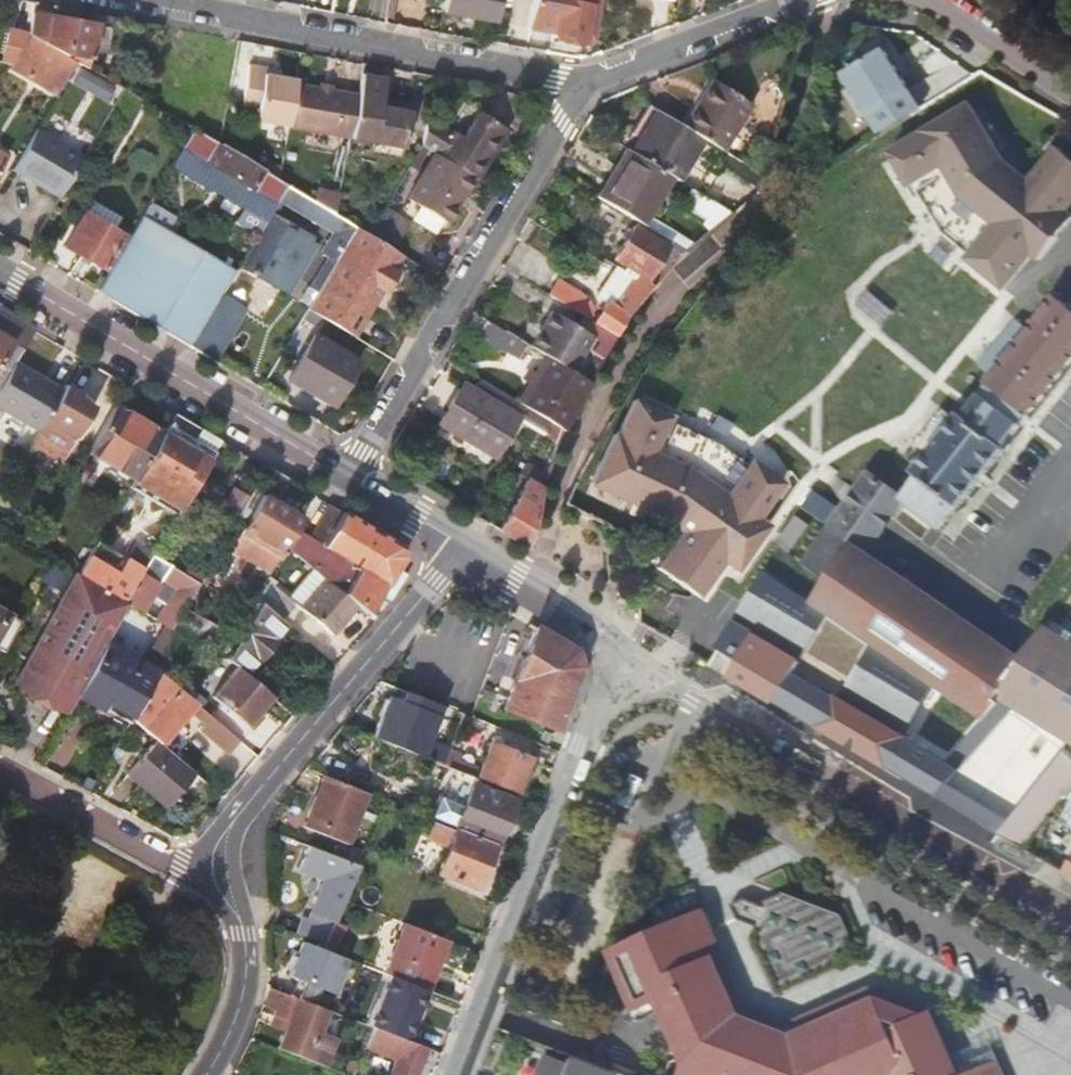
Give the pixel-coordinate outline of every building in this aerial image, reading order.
[(442,11),(495,21),(499,0),(444,0),(442,11)] [(527,25),(554,30),(553,37),(582,42),(583,36),(586,20),(595,22),(598,8),(589,6),(589,4),(587,3),(588,0),(531,0),(527,25)] [(32,12),(28,34),(75,62),(87,68),(94,25),(32,12)] [(586,20),(583,36),(592,37),(595,22),(586,20)] [(10,64),(8,67),(55,95),(75,62),(28,34),(10,64)] [(842,75),(878,134),(921,108),(885,48),(842,75)] [(253,120),(287,127),(295,83),(296,79),(278,76),(261,72),(263,65),(247,62),(238,111),(254,113),(253,120)] [(280,68),(263,65),(261,72),(278,76),(280,68)] [(349,138),(348,139),(372,143),(402,148),(408,113),(378,107),(379,100),(383,79),(361,75),(357,94),(349,138)] [(711,79),(696,103),(701,106),(716,82),(711,79)] [(696,103),(683,125),(703,138),(721,148),(741,115),(748,103),(716,82),(701,106),(696,103)] [(295,83),(287,127),(334,135),(342,92),(329,89),(318,87),(295,83)] [(342,92),(334,135),(349,138),(357,94),(342,92)] [(885,147),(891,157),(912,196),(943,232),(966,250),(962,255),(1004,290),(1032,256),(1041,261),(1070,222),(1070,209),(1069,207),(1070,205),(1070,156),(1054,142),(1052,145),(1037,164),(1033,169),(1028,175),(1006,158),(976,110),(969,99),(885,147)] [(410,106),(379,100),(378,107),(408,113),(410,106)] [(656,109),(631,152),(673,177),(678,180),(703,138),(683,125),(656,109)] [(449,132),(426,118),(421,146),(435,154),(473,176),(476,178),(504,131),(474,113),(460,136),(450,130),(449,132)] [(741,115),(721,148),(727,152),(732,156),(749,129),(743,125),(746,119),(741,115)] [(34,129),(11,168),(58,196),(81,157),(34,129)] [(191,130),(172,163),(265,218),(284,186),(191,130)] [(402,148),(372,143),(370,151),(400,157),(402,148)] [(631,152),(625,148),(615,166),(621,170),(603,201),(652,230),(655,225),(647,220),(673,177),(631,152)] [(732,156),(727,152),(721,163),(760,187),(763,175),(732,156)] [(473,176),(435,154),(409,197),(441,216),(456,191),(462,194),(473,176)] [(265,218),(236,267),(276,291),(285,276),(294,281),(315,246),(271,220),(283,201),(334,231),(322,253),(328,257),(335,261),(355,227),(334,214),(313,202),(284,186),(265,218)] [(733,212),(691,187),(682,203),(710,219),(704,224),(710,231),(733,212)] [(317,188),(313,202),(334,214),(338,193),(317,188)] [(456,191),(441,216),(448,219),(462,194),(456,191)] [(92,201),(84,215),(112,232),(120,218),(92,201)] [(187,345),(233,268),(167,229),(174,217),(149,202),(97,291),(187,345)] [(83,214),(63,246),(102,269),(121,237),(112,232),(84,215),(83,214)] [(633,225),(612,258),(633,270),(645,277),(665,244),(633,225)] [(655,225),(652,230),(671,241),(675,236),(655,225)] [(403,255),(355,227),(335,261),(318,290),(306,309),(354,337),(403,255)] [(675,236),(671,241),(686,250),(692,245),(677,233),(675,236)] [(335,261),(328,257),(311,286),(318,290),(335,261)] [(632,312),(654,285),(643,280),(645,277),(633,270),(630,275),(615,265),(595,296),(605,302),(593,322),(618,336),(632,312)] [(285,276),(276,291),(285,296),(294,281),(285,276)] [(556,279),(547,294),(583,316),(588,318),(593,310),(588,297),(556,279)] [(939,529),(958,506),(960,507),(1005,449),(1003,447),(1021,425),(1020,423),(1025,416),(1028,416),(1044,395),(1070,361),(1070,308),(1060,299),(1063,295),(1059,292),(1056,296),(1052,293),(1049,298),(1052,301),(1051,303),(1042,314),(1038,312),(1032,319),(1030,322),(1034,326),(1030,330),(990,377),(985,382),(977,392),(980,395),(973,404),(971,407),(968,411),(963,417),(959,414),(955,419),(914,472),(918,475),(907,490),(873,468),(866,479),(900,502),(939,529)] [(189,346),(214,361),(239,318),(229,312),(233,304),(219,296),(189,346)] [(244,310),(233,304),(229,312),(239,318),(244,310)] [(0,310),(0,384),(13,362),(33,329),(0,310)] [(588,318),(583,316),(576,327),(551,312),(530,347),(546,356),(571,372),(591,338),(610,349),(618,336),(593,322),(588,318)] [(526,344),(486,320),(477,335),(517,359),(526,344)] [(357,361),(313,335),(287,379),(331,405),(357,361)] [(389,348),(385,355),(391,358),(394,351),(389,348)] [(571,372),(546,356),(517,402),(524,406),(565,430),(591,383),(571,372)] [(13,362),(0,384),(0,408),(36,430),(59,390),(13,362)] [(236,364),(232,371),(245,379),(250,372),(236,364)] [(517,402),(481,381),(474,392),(461,384),(446,409),(454,414),(446,428),(479,448),(482,443),(497,452),(524,406),(517,402)] [(36,430),(30,439),(61,457),(90,408),(82,403),(75,399),(78,393),(62,384),(59,390),(36,430)] [(85,397),(78,393),(75,399),(82,403),(85,397)] [(758,515),(783,481),(749,456),(723,491),(688,467),(652,449),(668,414),(640,401),(629,396),(584,483),(589,485),(657,516),(676,529),(653,565),(694,594),(697,596),(722,561),(735,571),(769,523),(758,515)] [(128,487),(160,432),(113,405),(81,460),(128,487)] [(454,414),(446,409),(438,423),(446,428),(454,414)] [(128,487),(123,494),(129,497),(134,490),(175,513),(218,439),(172,411),(160,432),(128,487)] [(527,480),(499,530),(528,547),(533,527),(537,510),(539,497),(541,491),(548,473),(525,463),(519,474),(527,480)] [(287,480),(265,467),(240,511),(248,516),(264,491),(277,499),(287,480)] [(852,499),(851,501),(886,524),(900,502),(866,479),(857,491),(852,499)] [(277,499),(264,491),(248,516),(229,548),(268,571),(284,545),(294,528),(302,514),(277,499)] [(850,503),(831,531),(865,554),(886,524),(851,501),(850,503)] [(322,542),(341,511),(328,503),(308,536),(322,542)] [(341,593),(356,606),(366,614),(377,595),(394,567),(400,557),(398,546),(341,511),(322,542),(358,566),(341,593)] [(308,536),(294,528),(284,545),(297,556),(325,579),(341,593),(358,566),(322,542),(308,536)] [(865,554),(831,531),(807,566),(827,580),(813,602),(816,605),(824,610),(831,614),(866,639),(873,644),(882,650),(948,696),(962,706),(983,720),(996,702),(993,700),(999,691),(998,691),(1019,660),(865,554)] [(95,542),(77,574),(124,603),(152,553),(132,543),(124,557),(95,542)] [(778,547),(759,580),(806,611),(812,602),(813,602),(827,580),(807,566),(787,554),(778,547)] [(126,604),(170,630),(183,608),(202,576),(211,560),(196,552),(185,570),(153,552),(152,553),(124,603),(126,604)] [(406,574),(394,567),(377,595),(389,602),(406,574)] [(77,574),(74,572),(59,600),(62,608),(54,610),(13,684),(34,695),(39,686),(48,690),(42,700),(66,713),(77,694),(104,643),(126,604),(124,603),(77,574)] [(202,576),(183,608),(192,613),(210,580),(202,576)] [(265,578),(253,597),(281,620),(295,603),(265,578)] [(341,593),(325,579),(301,609),(331,634),(356,606),(341,593)] [(626,593),(616,594),(617,618),(627,618),(626,593)] [(237,667),(244,674),(258,658),(260,659),(273,643),(271,641),(286,624),(281,620),(253,597),(230,635),(220,654),(237,667)] [(824,610),(816,605),(811,613),(819,618),(824,610)] [(207,643),(220,654),(230,635),(192,613),(183,608),(170,630),(178,634),(207,643)] [(962,706),(948,696),(931,719),(930,718),(913,741),(827,690),(854,650),(857,652),(866,639),(831,614),(800,661),(754,635),(740,660),(720,649),(718,653),(711,665),(791,713),(906,781),(962,706)] [(574,650),(535,627),(514,680),(502,675),(494,697),(506,701),(503,709),(555,729),(580,669),(574,650)] [(122,631),(117,640),(126,645),(131,636),(122,631)] [(319,652),(299,635),(290,648),(308,664),(319,652)] [(104,643),(77,694),(103,708),(107,702),(133,716),(157,673),(104,643)] [(882,650),(873,644),(869,650),(878,656),(882,650)] [(1068,685),(1025,653),(1019,660),(998,691),(999,691),(1070,740),(1070,681),(1068,685)] [(244,674),(237,667),(214,696),(254,730),(265,717),(260,712),(272,697),(244,674)] [(177,688),(157,672),(157,673),(133,716),(131,720),(155,740),(159,743),(193,702),(188,698),(177,688)] [(181,683),(177,688),(188,698),(193,693),(181,683)] [(39,686),(34,695),(42,700),(48,690),(39,686)] [(983,720),(962,706),(906,781),(955,810),(953,814),(991,843),(997,835),(995,834),(1064,750),(1070,741),(1070,740),(999,691),(993,700),(996,702),(983,720)] [(442,706),(407,692),(404,702),(390,696),(374,737),(422,756),(442,706)] [(241,742),(211,716),(205,723),(212,730),(209,733),(232,753),(241,742)] [(159,743),(155,740),(125,775),(165,808),(194,773),(159,743)] [(492,742),(478,778),(518,794),(532,759),(492,742)] [(436,743),(430,759),(446,765),(452,749),(436,743)] [(995,834),(997,835),(1021,849),(1063,796),(1068,801),(1064,808),(1063,812),(1062,815),(1062,818),(1063,821),(1070,829),(1070,757),(1064,750),(995,834)] [(476,777),(453,768),(433,818),(457,828),(497,844),(498,844),(505,827),(508,818),(515,800),(474,784),(476,777)] [(367,792),(325,775),(305,827),(346,843),(367,792)] [(508,818),(505,827),(513,831),(516,822),(508,818)] [(497,844),(457,828),(456,830),(432,821),(429,827),(432,829),(429,838),(449,847),(438,873),(479,889),(497,844)] [(359,865),(307,845),(298,868),(324,878),(307,920),(301,917),(295,932),(323,944),(344,900),(359,865)] [(743,898),(730,904),(737,922),(739,920),(748,924),(744,936),(771,998),(775,1000),(843,972),(838,961),(848,933),(840,915),(782,893),(774,897),(764,901),(761,906),(743,898)] [(611,950),(639,1011),(657,1003),(684,1063),(679,1074),(901,1074),(918,1067),(895,1019),(887,1022),(883,1013),(845,998),(785,1025),(781,1034),(744,1019),(748,1010),(704,910),(611,950)] [(430,915),(423,931),(447,940),(453,924),(430,915)] [(406,924),(388,917),(380,938),(398,945),(406,924)] [(423,931),(406,924),(398,945),(386,975),(390,976),(428,990),(429,991),(449,941),(447,940),(423,931)] [(321,949),(303,941),(290,976),(334,993),(348,959),(321,949)] [(428,990),(390,976),(370,1026),(373,1027),(407,1041),(428,990)] [(323,1007),(266,985),(261,1005),(274,1010),(272,1015),(286,1020),(283,1029),(276,1047),(322,1065),(331,1043),(326,1041),(329,1034),(315,1028),(323,1007)] [(956,1069),(933,1015),(864,990),(845,998),(883,1013),(887,1022),(895,1019),(918,1067),(901,1074),(940,1074),(956,1069)] [(785,1025),(748,1010),(744,1019),(781,1034),(785,1025)] [(286,1020),(272,1015),(269,1023),(283,1029),(286,1020)] [(373,1027),(364,1048),(395,1060),(390,1074),(417,1074),(427,1048),(407,1041),(373,1027)] [(940,1074),(1005,1074),(996,1053),(956,1069),(940,1074)] [(573,1058),(570,1064),(544,1054),(536,1074),(617,1074),(573,1058)]
